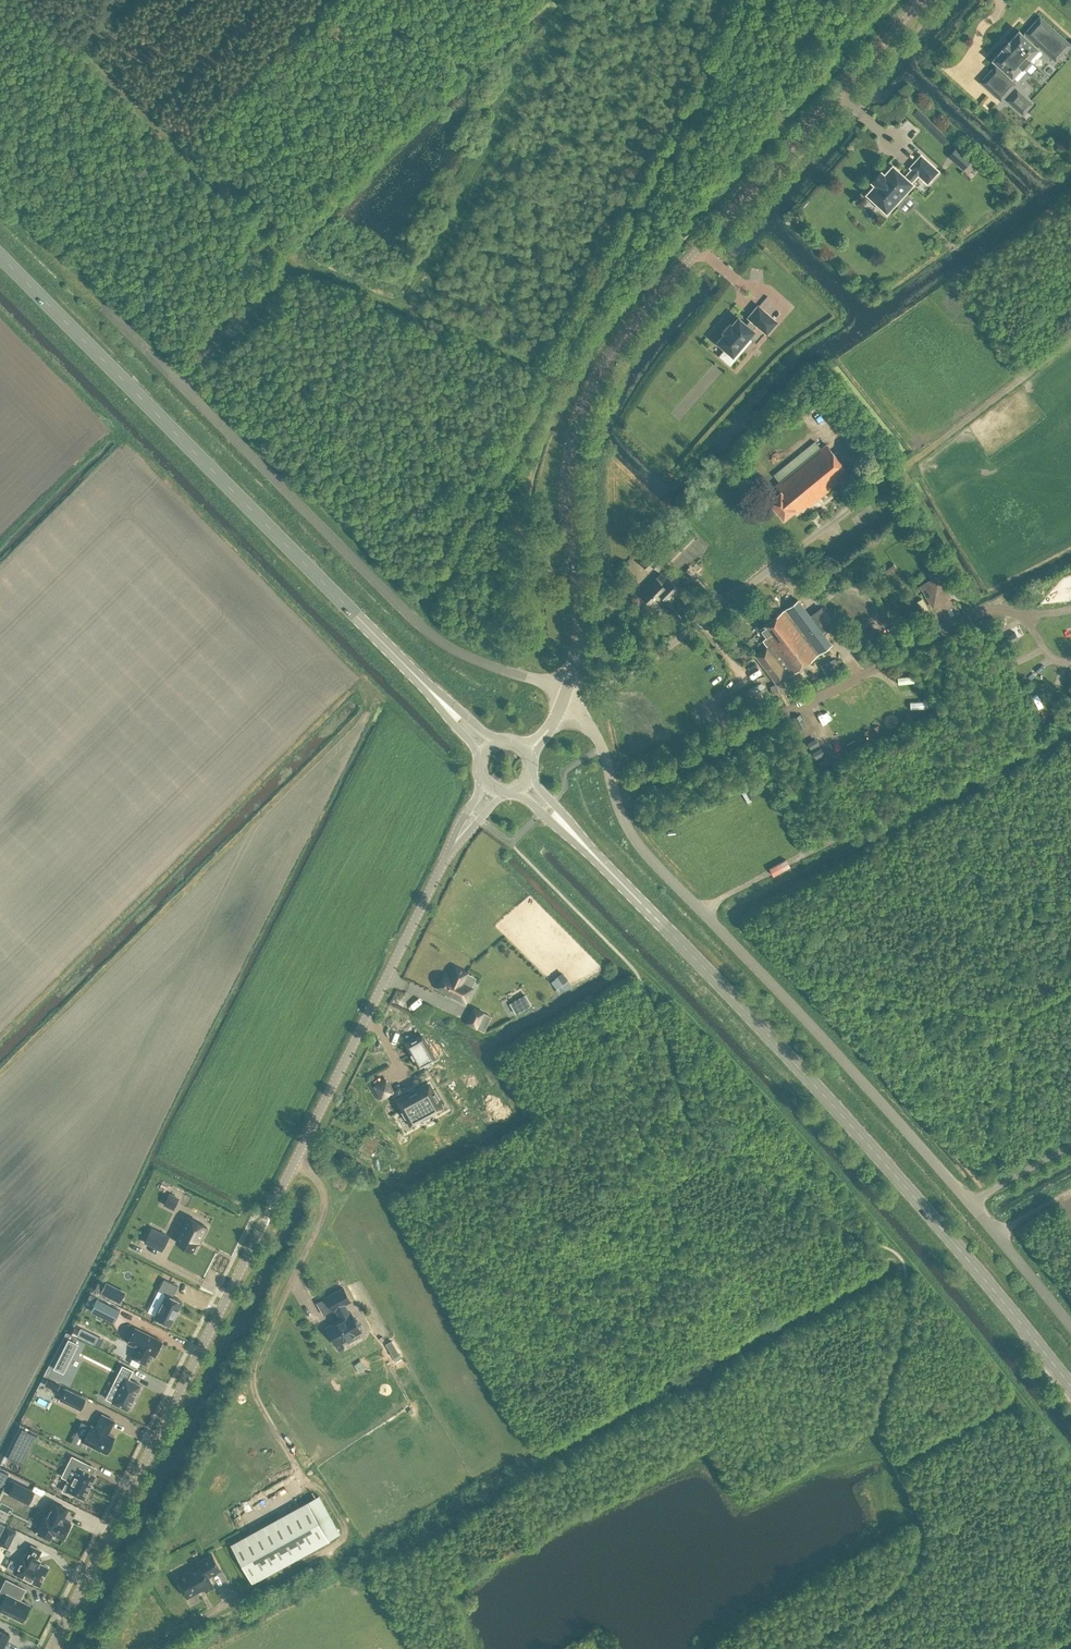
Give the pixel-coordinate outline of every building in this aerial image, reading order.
[(996,66),(995,65),(980,82),(1001,100),(1016,84),(1010,78),(1011,77),(1012,77),(1013,77),(1013,76),(1021,67),(1022,67),(1022,66),(1026,69),(1032,62),(1028,59),(1029,59),(1038,49),(1039,48),(1038,47),(1039,46),(1056,61),(1070,44),(1040,16),(1025,33),(1024,35),(1020,31),(1019,30),(1018,31),(1009,41),(1008,42),(1008,41),(1002,48),(1002,49),(993,59),(992,60),(993,60),(997,64),(996,66)] [(1019,87),(1009,99),(1026,114),(1036,102),(1019,87)] [(949,155),(964,169),(971,160),(956,147),(949,155)] [(892,166),(884,175),(883,173),(874,183),(875,184),(868,193),(868,192),(867,193),(868,194),(872,198),(870,200),(879,208),(881,206),(886,210),(886,211),(887,210),(895,202),(897,204),(906,194),(903,192),(911,183),(911,184),(912,183),(911,182),(918,174),(927,182),(928,182),(937,171),(938,171),(937,170),(921,156),(921,155),(920,156),(911,166),(910,167),(911,168),(911,167),(914,170),(907,178),(893,166),(892,165),(892,166)] [(738,318),(739,318),(738,317),(738,318),(732,325),(730,324),(731,324),(730,323),(730,324),(724,331),(724,330),(723,331),(724,331),(725,332),(719,340),(719,339),(718,340),(719,340),(719,342),(719,343),(719,342),(723,346),(726,349),(721,355),(730,363),(742,349),(739,346),(739,343),(744,337),(747,336),(748,337),(748,336),(753,331),(753,330),(752,330),(757,324),(767,332),(776,321),(758,306),(749,317),(751,319),(746,324),(738,318)] [(780,491),(770,499),(784,517),(796,507),(798,510),(807,503),(809,506),(850,473),(826,443),(821,447),(816,441),(774,474),(779,481),(775,484),(780,491)] [(640,561),(649,571),(654,566),(659,570),(666,563),(653,549),(640,561)] [(887,573),(896,566),(893,563),(885,570),(887,573)] [(930,578),(939,572),(936,566),(926,572),(930,578)] [(663,596),(668,602),(679,591),(662,573),(640,593),(652,606),(663,596)] [(919,585),(933,608),(952,597),(938,574),(919,585)] [(832,644),(799,600),(760,627),(767,637),(765,638),(770,644),(755,655),(776,684),(790,674),(790,675),(832,644)] [(919,709),(928,708),(927,701),(918,702),(919,709)] [(889,733),(893,731),(889,724),(885,726),(889,733)] [(829,737),(837,755),(846,751),(839,733),(829,737)] [(468,972),(456,966),(451,976),(445,974),(438,988),(465,1002),(472,987),(462,982),(468,972)] [(551,981),(559,992),(570,984),(562,973),(551,981)] [(517,1011),(534,1003),(528,992),(511,1000),(517,1011)] [(491,1016),(483,1012),(476,1026),(484,1030),(491,1016)] [(407,1043),(419,1067),(434,1058),(422,1035),(407,1043)] [(393,1091),(387,1080),(375,1086),(381,1098),(393,1091)] [(441,1107),(429,1084),(398,1101),(411,1124),(441,1107)] [(168,1196),(164,1204),(173,1209),(177,1200),(168,1196)] [(201,1239),(208,1227),(189,1217),(176,1241),(193,1250),(199,1238),(201,1239)] [(169,1235),(158,1230),(153,1240),(164,1245),(169,1235)] [(155,1316),(170,1324),(182,1301),(173,1296),(178,1285),(164,1278),(158,1289),(166,1293),(155,1316)] [(98,1291),(125,1300),(128,1288),(102,1280),(98,1291)] [(327,1327),(336,1343),(345,1338),(346,1341),(349,1342),(355,1338),(356,1335),(362,1332),(358,1326),(359,1326),(360,1323),(357,1318),(354,1317),(351,1311),(349,1313),(344,1304),(350,1300),(343,1287),(326,1297),(333,1309),(336,1308),(341,1317),(340,1317),(339,1320),(327,1327)] [(120,1310),(97,1298),(91,1310),(114,1322),(120,1310)] [(150,1352),(155,1355),(162,1341),(135,1327),(128,1341),(138,1346),(133,1357),(145,1363),(150,1352)] [(76,1346),(78,1341),(73,1338),(70,1343),(76,1346)] [(392,1340),(386,1343),(396,1361),(402,1358),(392,1340)] [(128,1409),(141,1384),(129,1378),(133,1369),(122,1364),(115,1380),(121,1383),(112,1402),(128,1409)] [(48,1378),(45,1384),(57,1390),(60,1384),(48,1378)] [(85,1398),(66,1388),(61,1399),(80,1409),(85,1398)] [(83,1441),(106,1452),(115,1436),(108,1433),(115,1420),(102,1413),(95,1427),(91,1424),(83,1441)] [(27,1463),(36,1433),(22,1428),(12,1458),(27,1463)] [(73,1493),(84,1498),(95,1474),(83,1467),(86,1462),(72,1455),(67,1465),(78,1471),(72,1482),(68,1479),(63,1490),(72,1495),(73,1493)] [(9,1493),(29,1502),(34,1491),(15,1481),(9,1493)] [(329,1539),(308,1500),(231,1543),(252,1582),(329,1539)] [(53,1533),(63,1538),(71,1522),(64,1518),(69,1509),(54,1501),(49,1511),(48,1511),(40,1526),(41,1527),(38,1533),(50,1538),(53,1533)] [(361,1553),(370,1548),(366,1542),(357,1547),(361,1553)] [(20,1575),(40,1584),(48,1567),(39,1562),(40,1561),(40,1560),(40,1559),(40,1558),(39,1558),(39,1557),(37,1557),(41,1550),(31,1545),(26,1556),(23,1554),(19,1564),(24,1567),(20,1575)] [(199,1566),(186,1573),(184,1572),(179,1575),(178,1577),(177,1578),(187,1595),(202,1587),(203,1589),(213,1583),(208,1575),(220,1568),(212,1553),(197,1562),(199,1566)] [(225,1569),(215,1572),(217,1580),(227,1578),(225,1569)] [(22,1620),(30,1604),(20,1600),(26,1588),(6,1579),(0,1591),(0,1593),(5,1595),(0,1606),(0,1609),(22,1620)] [(3,1647),(10,1633),(0,1628),(0,1648),(6,1648),(3,1647)]
